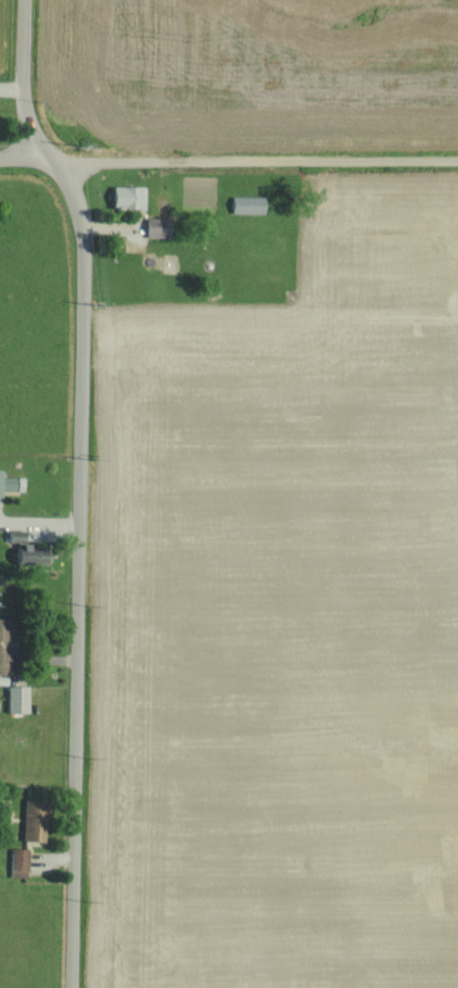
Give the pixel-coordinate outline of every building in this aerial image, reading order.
[(143,208),(143,187),(112,186),(111,207),(143,208)] [(231,213),(263,213),(263,197),(231,196),(231,213)] [(145,237),(168,237),(168,217),(145,218),(145,237)] [(0,477),(0,490),(12,490),(12,477),(0,477)] [(42,564),(41,545),(15,546),(15,565),(42,564)] [(27,712),(27,686),(7,685),(6,712),(27,712)] [(22,839),(42,840),(44,800),(24,799),(22,839)] [(27,848),(10,847),(9,876),(26,876),(27,848)]
